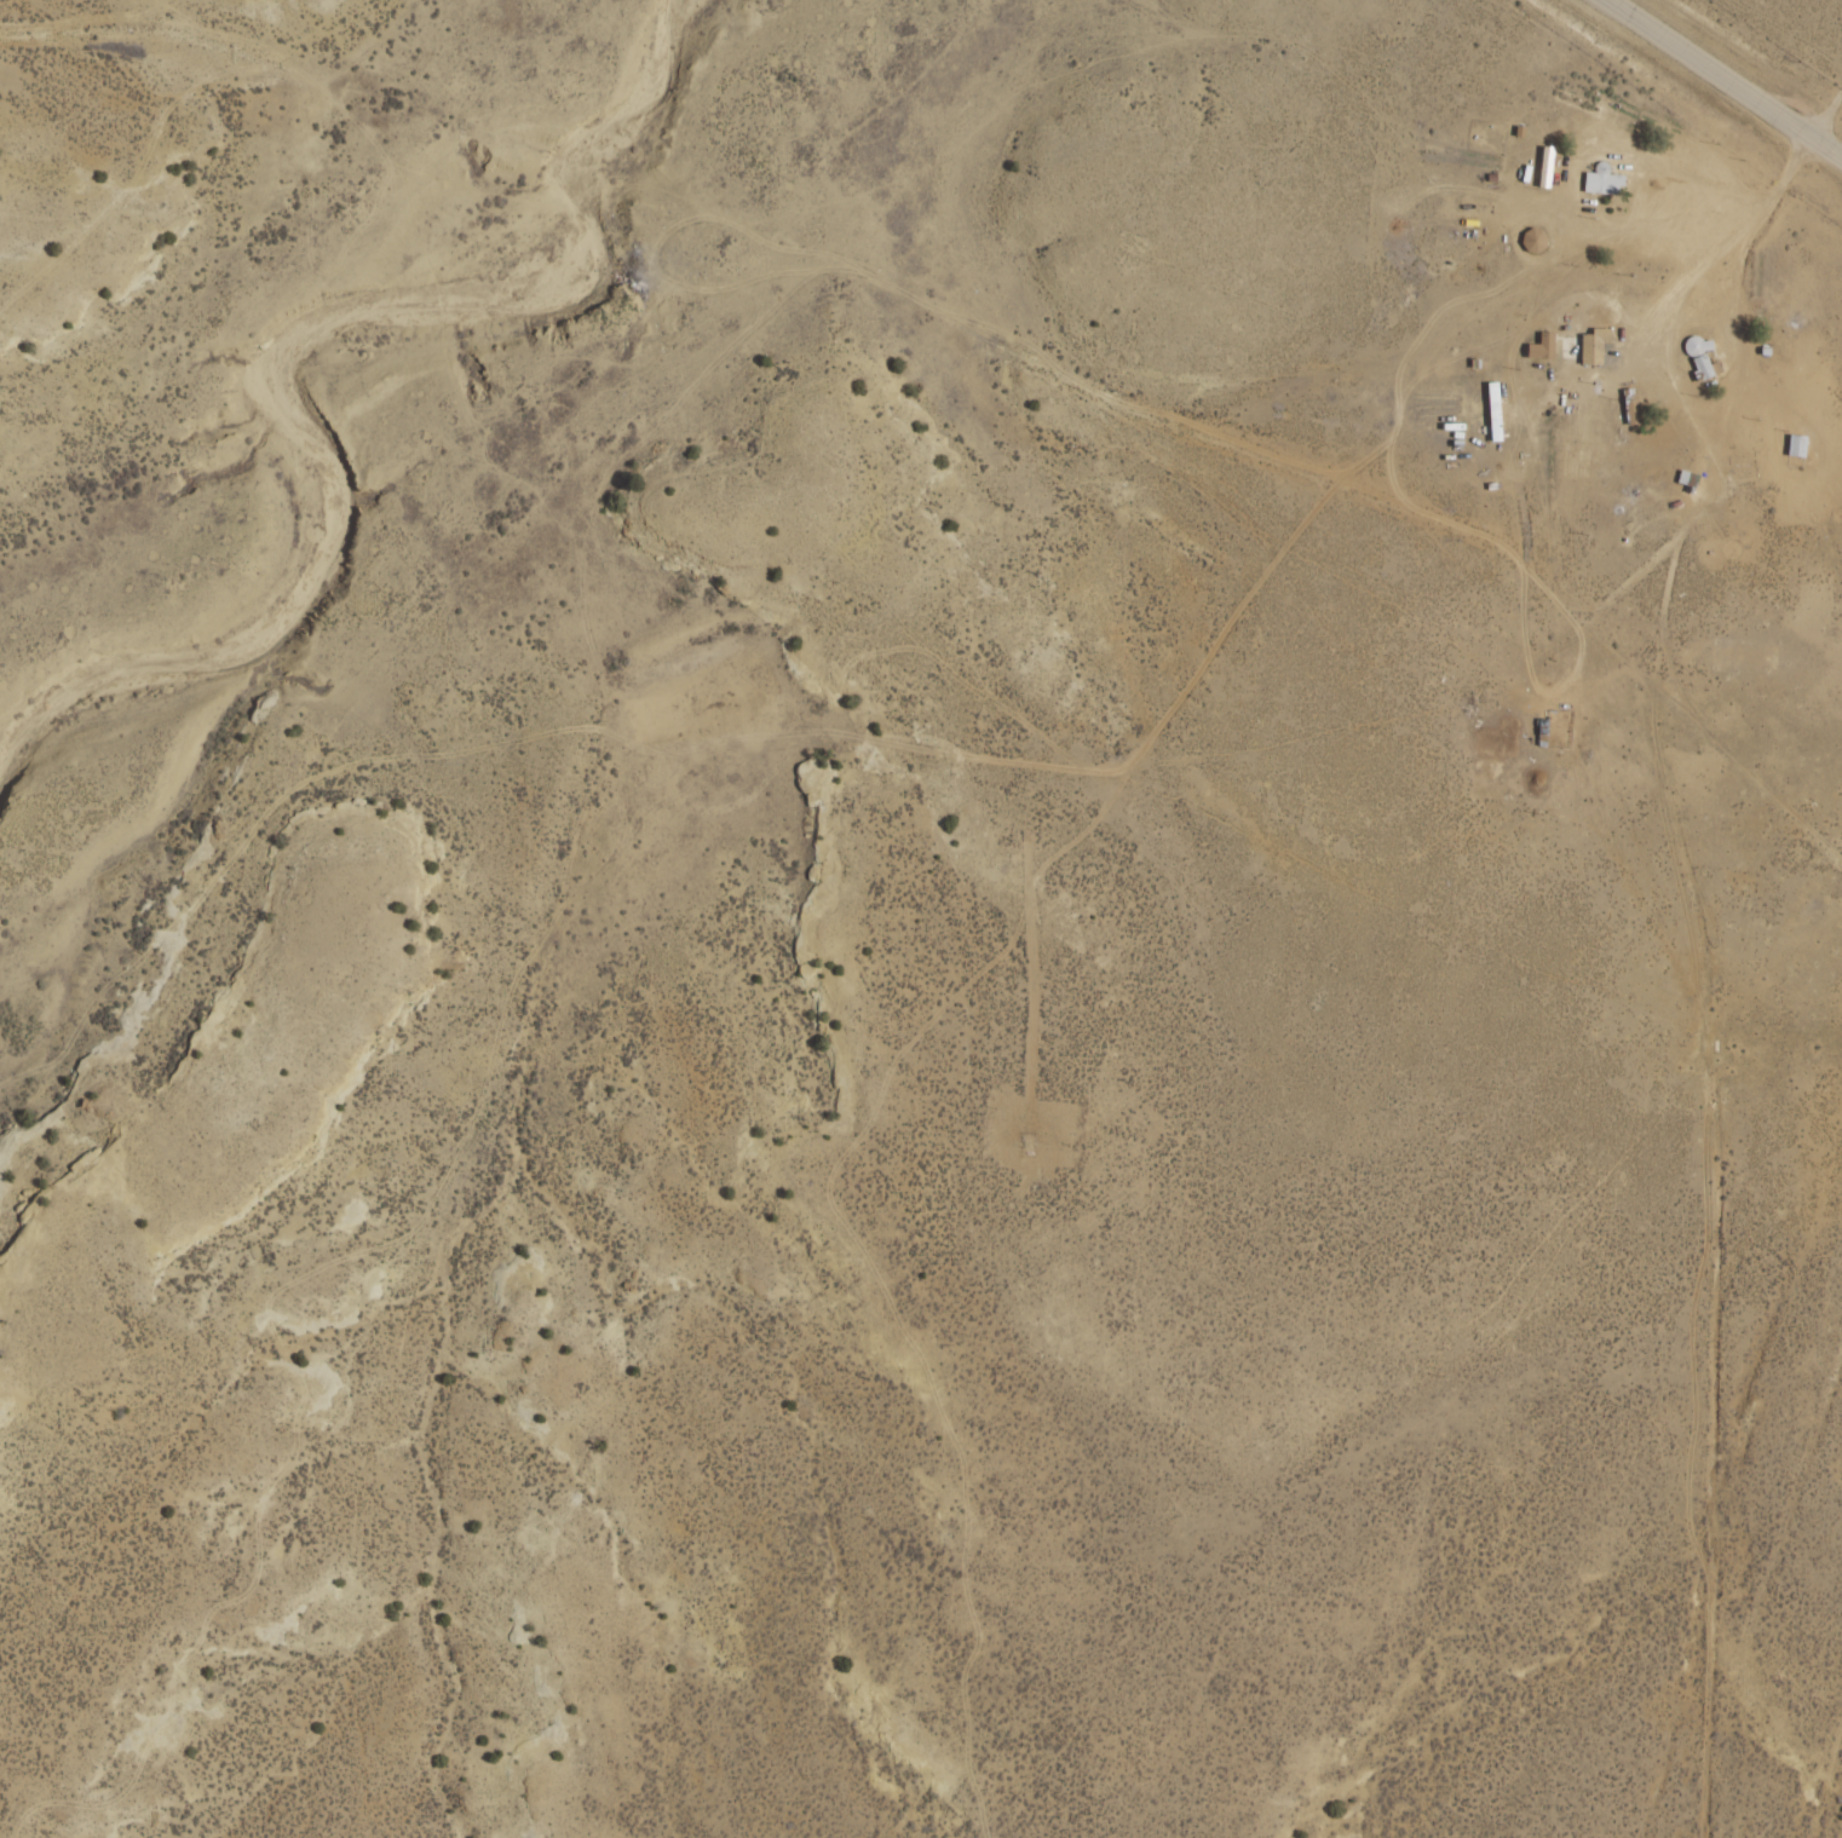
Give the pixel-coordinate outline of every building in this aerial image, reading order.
[(1550,149),(1539,148),(1535,188),(1546,189),(1550,149)] [(1620,175),(1582,175),(1582,195),(1620,195),(1620,175)] [(1599,345),(1606,345),(1606,330),(1577,330),(1577,367),(1599,367),(1599,345)] [(1622,425),(1635,425),(1635,389),(1622,389),(1622,425)] [(1801,457),(1802,436),(1786,435),(1785,457),(1801,457)] [(1694,475),(1676,473),(1675,483),(1692,486),(1694,475)] [(1567,746),(1567,712),(1549,712),(1549,746),(1567,746)] [(1535,746),(1545,746),(1545,721),(1534,721),(1535,746)]
